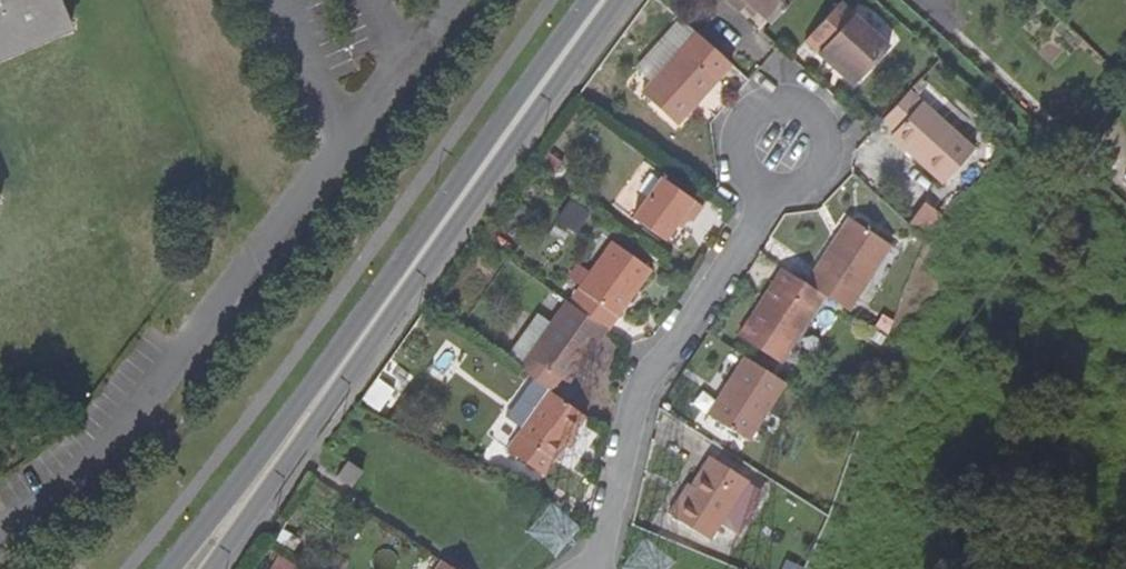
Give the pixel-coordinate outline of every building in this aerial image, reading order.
[(74,39),(79,24),(68,0),(0,0),(0,71),(74,39)] [(792,0),(731,0),(742,9),(747,4),(755,11),(770,25),(792,0)] [(875,0),(864,0),(887,21),(892,15),(875,0)] [(804,41),(833,67),(838,62),(859,81),(889,46),(840,1),(804,41)] [(750,16),(755,11),(747,4),(742,9),(750,16)] [(732,63),(697,31),(642,91),(678,124),(732,63)] [(854,86),(859,81),(838,62),(833,67),(854,86)] [(908,90),(881,120),(894,131),(889,138),(942,184),(973,149),(908,90)] [(959,196),(995,153),(985,145),(949,188),(959,196)] [(661,176),(631,217),(665,241),(676,225),(681,229),(688,219),(692,222),(703,206),(661,176)] [(847,217),(831,242),(837,247),(854,221),(847,217)] [(805,283),(824,295),(849,310),(891,245),(854,221),(837,247),(831,242),(805,283)] [(569,302),(608,329),(609,330),(653,271),(613,242),(569,302)] [(805,283),(782,268),(739,336),(782,362),(824,295),(805,283)] [(514,344),(528,354),(518,367),(548,389),(557,376),(568,384),(608,329),(569,302),(567,300),(541,336),(527,326),(514,344)] [(528,354),(514,344),(504,358),(518,367),(528,354)] [(786,381),(745,355),(707,414),(748,441),(786,381)] [(586,415),(548,389),(507,449),(543,474),(586,415)] [(692,484),(673,515),(711,539),(747,479),(709,456),(692,484)] [(363,471),(347,460),(335,476),(352,487),(363,471)] [(667,512),(673,515),(692,484),(687,481),(667,512)] [(443,560),(436,568),(458,568),(443,560)]
